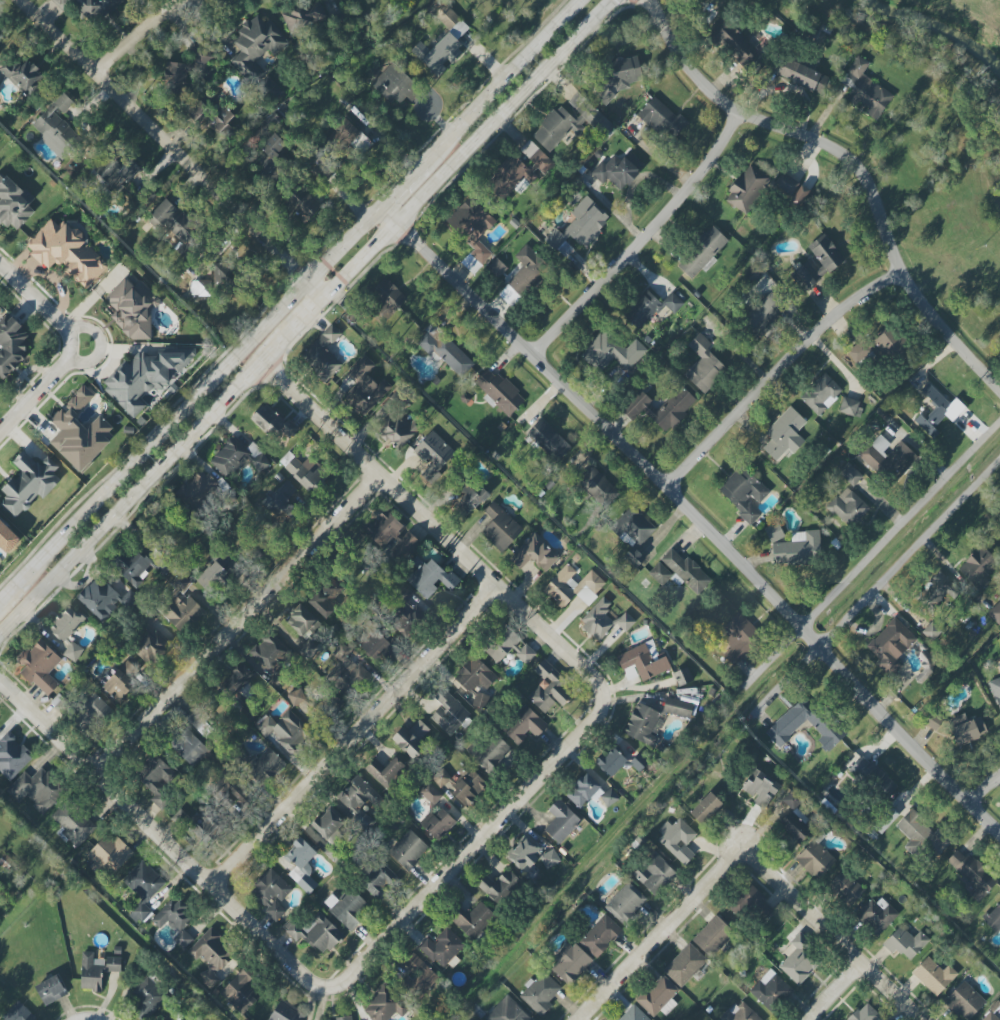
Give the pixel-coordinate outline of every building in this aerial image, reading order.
[(63,11),(72,4),(90,27),(123,1),(122,0),(54,0),(63,11)] [(286,29),(326,24),(323,2),(284,7),(286,29)] [(282,95),(257,61),(285,40),(270,19),(264,24),(258,16),(230,37),(241,51),(233,57),(269,105),(282,95)] [(421,60),(437,77),(464,51),(455,42),(469,29),(461,21),(421,60)] [(715,35),(739,68),(757,55),(732,22),(715,35)] [(187,74),(212,73),(211,45),(194,46),(195,63),(187,63),(187,74)] [(2,74),(27,96),(46,76),(20,53),(2,74)] [(829,77),(778,53),(769,71),(821,95),(829,77)] [(643,80),(637,55),(606,63),(610,78),(598,81),(603,101),(618,97),(616,91),(629,88),(628,83),(643,80)] [(893,94),(862,75),(869,63),(857,55),(841,82),(852,89),(845,100),(877,120),(893,94)] [(164,94),(189,96),(188,114),(199,124),(205,118),(211,118),(206,124),(224,140),(234,129),(227,124),(234,116),(225,107),(218,107),(209,98),(195,98),(196,83),(185,83),(186,63),(165,62),(164,94)] [(405,97),(411,102),(422,90),(392,62),(371,84),(390,101),(393,98),(399,104),(405,97)] [(61,160),(82,139),(60,118),(74,103),(63,92),(31,125),(42,135),(39,138),(61,160)] [(654,95),(639,112),(672,142),(687,124),(654,95)] [(372,143),(345,118),(334,130),(361,155),(372,143)] [(252,173),(275,185),(287,162),(278,157),(286,141),(272,134),(252,173)] [(520,149),(544,175),(554,165),(530,139),(520,149)] [(604,185),(607,180),(621,192),(645,165),(629,151),(621,160),(613,154),(605,163),(601,159),(590,172),(604,185)] [(519,195),(539,175),(515,152),(484,184),(502,202),(514,190),(519,195)] [(93,168),(109,185),(106,187),(113,195),(141,169),(130,158),(122,166),(110,153),(93,168)] [(312,169),(323,184),(334,176),(323,161),(312,169)] [(722,199),(742,215),(771,179),(751,163),(722,199)] [(34,212),(28,206),(34,200),(2,171),(0,173),(0,221),(14,234),(34,212)] [(799,207),(810,190),(782,172),(771,189),(799,207)] [(288,203),(307,222),(323,207),(304,187),(288,203)] [(569,213),(575,218),(561,233),(555,227),(544,239),(564,258),(573,249),(566,242),(571,236),(584,249),(612,220),(586,195),(569,213)] [(495,221),(470,196),(446,221),(475,249),(470,254),(481,265),(492,254),(478,239),(495,221)] [(151,214),(181,243),(175,249),(186,259),(207,237),(166,198),(151,214)] [(109,265),(86,243),(88,241),(65,219),(59,226),(51,219),(26,244),(33,251),(30,254),(47,270),(56,261),(86,289),(109,265)] [(692,280),(728,241),(712,225),(676,264),(692,280)] [(844,263),(826,234),(808,245),(827,274),(844,263)] [(523,265),(506,283),(520,297),(548,267),(525,245),(514,256),(523,265)] [(486,269),(496,279),(507,268),(496,258),(486,269)] [(822,278),(807,261),(790,274),(804,292),(822,278)] [(407,298),(385,277),(366,297),(389,318),(407,298)] [(151,340),(151,312),(165,297),(157,297),(140,280),(134,286),(125,278),(105,299),(117,311),(110,317),(123,329),(123,332),(131,340),(151,340)] [(760,338),(782,314),(775,307),(782,301),(769,288),(739,319),(760,338)] [(662,304),(644,289),(622,316),(640,331),(662,304)] [(684,303),(671,292),(662,302),(674,314),(684,303)] [(29,355),(19,344),(29,335),(11,315),(0,325),(0,346),(3,349),(0,352),(0,378),(2,380),(29,355)] [(341,333),(331,323),(300,357),(326,381),(343,363),(327,349),(341,333)] [(474,363),(433,324),(415,342),(429,355),(433,351),(460,377),(474,363)] [(871,335),(883,361),(905,351),(893,325),(871,335)] [(579,355),(599,373),(613,359),(627,372),(648,350),(635,339),(626,349),(604,329),(579,355)] [(684,374),(703,394),(728,370),(707,349),(712,345),(700,332),(687,345),(700,358),(684,374)] [(875,358),(865,342),(848,352),(858,369),(875,358)] [(133,419),(143,408),(141,393),(167,388),(177,398),(176,387),(169,381),(174,380),(196,356),(195,348),(182,350),(180,351),(158,355),(159,360),(147,362),(145,352),(138,353),(131,361),(123,362),(104,383),(109,388),(105,392),(133,419)] [(367,375),(375,365),(364,354),(346,374),(355,383),(342,397),(363,418),(392,387),(383,379),(377,385),(367,375)] [(484,396),(506,419),(526,400),(500,373),(495,377),(487,368),(473,381),(486,394),(484,396)] [(818,417),(843,392),(825,373),(799,397),(818,417)] [(950,403),(928,382),(920,391),(938,408),(926,421),(919,415),(913,421),(932,440),(939,433),(934,428),(945,416),(952,422),(966,407),(956,398),(950,403)] [(95,396),(84,385),(66,403),(67,405),(51,422),(61,431),(53,439),(75,460),(81,454),(89,461),(116,433),(95,413),(83,426),(75,418),(95,396)] [(642,410),(667,435),(699,403),(681,386),(658,409),(639,390),(621,408),(633,420),(642,410)] [(838,411),(854,417),(859,402),(844,396),(838,411)] [(250,419),(275,443),(283,434),(288,438),(297,429),(287,420),(285,423),(265,403),(250,419)] [(764,433),(771,439),(762,448),(776,462),(788,449),(793,454),(805,441),(797,433),(807,422),(790,406),(764,433)] [(399,450),(421,427),(413,419),(407,425),(391,410),(374,428),(399,450)] [(571,447),(541,418),(526,434),(556,463),(571,447)] [(421,474),(429,482),(456,453),(432,430),(413,450),(429,466),(421,474)] [(890,444),(880,435),(870,444),(880,454),(890,444)] [(209,462),(228,478),(246,459),(261,473),(270,462),(254,447),(250,452),(232,436),(209,462)] [(918,457),(901,441),(881,463),(898,478),(918,457)] [(53,473),(59,467),(46,454),(37,464),(23,450),(12,462),(21,471),(2,491),(7,496),(0,503),(0,505),(15,519),(38,495),(43,499),(60,480),(53,473)] [(310,492),(322,480),(296,454),(284,468),(310,492)] [(838,473),(853,487),(863,477),(848,463),(838,473)] [(770,493),(742,465),(716,490),(751,525),(762,514),(747,499),(751,496),(759,504),(770,493)] [(604,510),(621,492),(591,466),(575,483),(604,510)] [(222,488),(202,468),(176,494),(196,514),(222,488)] [(286,502),(297,491),(286,480),(262,502),(278,519),(291,507),(286,502)] [(488,493),(482,488),(478,493),(467,485),(454,503),(470,516),(488,493)] [(870,509),(846,486),(826,508),(850,530),(870,509)] [(493,520),(481,532),(502,552),(524,529),(493,501),(483,511),(493,520)] [(657,527),(632,505),(610,529),(632,547),(623,558),(635,569),(646,557),(637,549),(657,527)] [(405,526),(386,509),(364,532),(383,550),(405,526)] [(0,519),(0,550),(5,556),(21,542),(0,519)] [(773,565),(810,563),(810,557),(821,552),(819,530),(805,531),(801,532),(790,533),(791,542),(785,538),(778,522),(764,528),(772,549),(773,565)] [(421,543),(409,531),(390,551),(401,562),(421,543)] [(546,572),(560,557),(534,532),(508,559),(520,570),(531,559),(546,572)] [(658,559),(660,561),(648,573),(661,587),(670,578),(679,587),(683,582),(697,596),(711,582),(673,545),(658,559)] [(999,563),(981,545),(958,569),(980,591),(991,580),(986,575),(999,563)] [(136,588),(153,571),(160,579),(173,566),(155,547),(144,558),(138,551),(131,558),(124,551),(111,564),(136,588)] [(431,559),(426,564),(416,556),(410,563),(416,568),(405,579),(427,599),(437,588),(435,587),(440,582),(451,592),(461,581),(450,570),(447,574),(431,559)] [(195,579),(213,598),(232,579),(214,561),(195,579)] [(591,570),(577,584),(571,578),(576,572),(567,563),(542,590),(562,609),(575,595),(587,606),(607,584),(591,570)] [(181,634),(204,612),(185,591),(193,584),(181,571),(169,582),(176,590),(168,597),(171,600),(159,611),(181,634)] [(939,605),(947,591),(955,596),(960,587),(935,572),(920,596),(929,602),(930,599),(939,605)] [(77,597),(101,623),(118,606),(125,614),(139,600),(130,590),(121,599),(99,575),(77,597)] [(339,607),(334,602),(343,594),(330,579),(307,600),(325,620),(339,607)] [(616,624),(625,633),(636,622),(625,611),(615,621),(606,612),(612,605),(603,596),(578,622),(599,642),(616,624)] [(999,624),(999,600),(987,613),(999,625),(999,624)] [(404,637),(425,618),(410,601),(389,621),(404,637)] [(303,638),(319,622),(300,604),(284,620),(303,638)] [(74,662),(84,651),(69,638),(85,619),(69,605),(48,629),(68,647),(63,653),(74,662)] [(734,665),(763,635),(738,612),(724,627),(731,633),(724,641),(730,647),(723,654),(734,665)] [(917,639),(896,617),(864,648),(890,676),(903,664),(897,658),(917,639)] [(536,654),(524,641),(523,642),(506,624),(481,648),(497,664),(511,650),(525,665),(536,654)] [(396,645),(376,627),(359,646),(379,664),(396,645)] [(158,666),(169,638),(144,629),(134,657),(158,666)] [(274,676),(268,681),(278,690),(289,680),(277,668),(291,653),(270,633),(250,654),(274,676)] [(20,672),(47,697),(59,684),(48,674),(61,660),(40,639),(28,651),(26,648),(15,659),(24,668),(20,672)] [(306,659),(318,652),(310,640),(299,647),(306,659)] [(615,656),(622,670),(634,665),(642,682),(671,669),(665,655),(659,658),(652,640),(615,656)] [(325,677),(349,699),(370,675),(348,656),(352,651),(342,642),(331,653),(340,661),(325,677)] [(917,658),(926,667),(914,678),(919,683),(937,666),(924,652),(917,658)] [(453,677),(474,699),(497,678),(475,655),(453,677)] [(135,686),(130,682),(142,668),(128,657),(101,689),(119,704),(135,686)] [(533,670),(544,680),(527,697),(544,714),(555,702),(561,708),(572,697),(560,686),(566,680),(544,659),(533,670)] [(243,689),(256,676),(244,663),(222,684),(243,705),(239,709),(249,718),(261,706),(243,689)] [(678,687),(693,681),(688,667),(673,672),(678,687)] [(999,716),(999,678),(989,681),(999,716)] [(430,717),(448,736),(470,715),(443,686),(433,696),(442,706),(430,717)] [(113,711),(95,694),(70,721),(88,738),(113,711)] [(765,732),(778,747),(807,721),(821,736),(816,741),(827,753),(844,737),(806,695),(765,732)] [(694,704),(665,697),(662,711),(690,718),(694,704)] [(651,733),(660,713),(637,702),(622,734),(654,749),(659,737),(651,733)] [(501,729),(516,745),(530,732),(536,738),(547,727),(527,705),(501,729)] [(254,725),(265,738),(271,732),(292,755),(313,735),(290,709),(275,722),(267,713),(254,725)] [(185,722),(206,736),(214,725),(193,711),(185,722)] [(950,729),(957,747),(987,734),(980,716),(950,729)] [(391,738),(414,762),(427,750),(419,742),(430,731),(419,720),(407,731),(403,727),(391,738)] [(193,768),(209,750),(185,728),(179,735),(174,730),(164,741),(193,768)] [(10,782),(33,756),(7,733),(0,741),(0,772),(10,782)] [(490,774),(512,750),(502,740),(479,764),(490,774)] [(258,758),(251,751),(239,764),(264,787),(286,764),(268,747),(258,758)] [(649,761),(639,753),(631,762),(612,748),(607,755),(602,752),(594,763),(612,777),(623,763),(638,775),(649,761)] [(161,810),(174,798),(163,786),(175,774),(155,753),(133,774),(155,796),(151,800),(161,810)] [(897,787),(862,755),(847,771),(882,803),(897,787)] [(374,757),(364,767),(385,790),(390,786),(388,783),(405,767),(394,756),(383,767),(374,757)] [(462,779),(450,791),(467,807),(488,785),(465,763),(455,773),(462,779)] [(25,771),(5,791),(18,803),(25,796),(44,815),(66,791),(41,767),(31,777),(25,771)] [(451,780),(443,769),(433,777),(440,788),(451,780)] [(232,796),(245,808),(256,796),(230,771),(219,782),(224,786),(219,792),(228,800),(232,796)] [(780,785),(759,771),(752,782),(747,779),(741,790),(755,798),(752,802),(765,810),(780,785)] [(565,795),(580,809),(593,795),(609,809),(619,797),(607,787),(605,789),(585,772),(565,795)] [(333,801),(367,831),(375,822),(360,809),(368,800),(374,806),(382,797),(357,774),(333,801)] [(432,806),(443,797),(429,782),(418,792),(432,806)] [(792,811),(779,823),(799,844),(812,831),(806,824),(809,821),(796,807),(803,800),(793,789),(782,800),(792,811)] [(724,807),(711,792),(688,812),(700,827),(724,807)] [(547,810),(555,818),(543,830),(559,845),(582,821),(558,798),(547,810)] [(75,850),(96,828),(67,800),(51,817),(61,827),(57,832),(75,850)] [(311,826),(328,841),(345,821),(329,806),(311,826)] [(194,822),(190,817),(184,822),(203,844),(226,824),(211,807),(194,822)] [(423,827),(436,839),(454,819),(441,807),(423,827)] [(904,847),(920,862),(927,855),(933,861),(952,841),(938,828),(934,832),(911,810),(895,826),(910,840),(904,847)] [(654,833),(684,865),(695,855),(685,845),(696,835),(680,817),(671,825),(667,821),(654,833)] [(429,847),(409,830),(388,853),(407,871),(429,847)] [(133,854),(111,831),(85,856),(103,874),(107,870),(112,875),(133,854)] [(287,875),(308,895),(318,884),(309,875),(314,870),(307,863),(317,853),(300,836),(292,845),(294,847),(285,856),(296,866),(287,875)] [(546,870),(561,861),(554,848),(543,855),(531,836),(506,852),(519,873),(540,860),(546,870)] [(795,860),(817,881),(836,860),(814,839),(795,860)] [(946,861),(975,889),(969,895),(977,902),(997,882),(960,847),(946,861)] [(676,873),(654,851),(632,875),(654,896),(676,873)] [(379,901),(400,879),(375,855),(366,864),(374,872),(362,884),(379,901)] [(166,883),(141,860),(122,881),(142,899),(130,912),(142,923),(152,912),(145,905),(166,883)] [(293,889),(269,867),(248,890),(267,908),(264,911),(276,922),(287,910),(280,903),(293,889)] [(503,907),(521,880),(506,869),(495,883),(484,875),(475,888),(503,907)] [(851,905),(865,891),(842,869),(828,884),(851,905)] [(648,900),(628,882),(604,907),(624,926),(648,900)] [(774,910),(750,884),(737,897),(760,923),(774,910)] [(328,911),(350,932),(359,923),(353,917),(367,903),(350,887),(328,911)] [(874,894),(854,915),(877,937),(897,916),(874,894)] [(151,920),(160,929),(166,922),(178,933),(173,939),(184,950),(193,939),(182,929),(194,917),(173,897),(151,920)] [(467,915),(460,908),(449,919),(472,941),(495,916),(480,901),(467,915)] [(983,921),(996,933),(999,929),(999,902),(983,921)] [(297,943),(305,935),(323,956),(344,937),(319,910),(301,926),(293,917),(282,927),(297,943)] [(621,930),(605,914),(578,942),(595,957),(621,930)] [(734,933),(715,915),(692,940),(711,958),(734,933)] [(910,962),(929,941),(919,931),(913,938),(901,926),(882,945),(892,954),(897,950),(910,962)] [(428,936),(417,948),(441,971),(466,945),(446,927),(433,941),(428,936)] [(187,952),(197,961),(201,957),(209,965),(198,977),(211,989),(220,978),(218,976),(237,954),(208,929),(187,952)] [(549,967),(568,986),(593,961),(574,942),(549,967)] [(680,988),(707,960),(689,943),(662,970),(680,988)] [(101,990),(102,972),(121,972),(121,958),(94,957),(94,952),(82,951),(81,990),(101,990)] [(440,978),(412,952),(401,963),(411,972),(398,986),(416,1003),(440,978)] [(948,965),(942,971),(928,956),(912,972),(935,997),(958,975),(948,965)] [(242,1016),(259,997),(246,985),(253,978),(242,969),(219,994),(242,1016)] [(792,989),(770,969),(749,992),(771,1012),(792,989)] [(519,996),(540,1017),(553,1005),(549,1001),(561,989),(544,971),(519,996)] [(68,995),(57,974),(34,986),(45,1007),(68,995)] [(652,1017),(659,1010),(665,1016),(677,1004),(671,999),(679,991),(663,975),(636,1001),(652,1017)] [(144,1017),(167,1006),(153,977),(130,988),(144,1017)] [(986,1001),(963,980),(943,1002),(963,1019),(969,1019),(986,1001)] [(396,1012),(401,1017),(410,1009),(386,983),(360,1008),(372,1019),(388,1019),(396,1012)] [(485,1018),(487,1019),(526,1019),(529,1018),(505,996),(485,1018)] [(307,1015),(282,998),(268,1019),(303,1019),(307,1015)] [(739,999),(720,1019),(721,1019),(762,1019),(739,999)] [(19,1001),(0,1019),(34,1019),(36,1018),(19,1001)] [(869,1003),(841,1019),(879,1019),(869,1003)] [(996,1003),(980,1019),(999,1019),(999,1006),(996,1003)] [(633,1004),(617,1019),(650,1019),(633,1004)] [(182,1016),(174,1008),(162,1019),(178,1019),(182,1016)]
